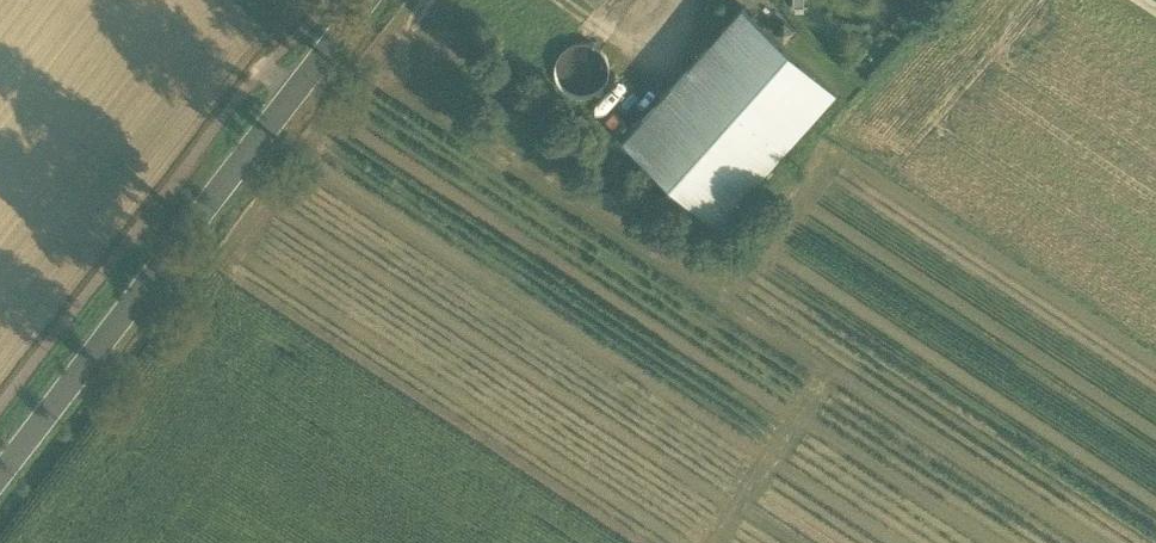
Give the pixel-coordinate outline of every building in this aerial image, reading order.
[(623,139),(717,224),(836,90),(742,6),(623,139)] [(593,94),(606,81),(608,62),(597,47),(579,42),(562,50),(554,67),(559,85),(575,96),(593,94)]
